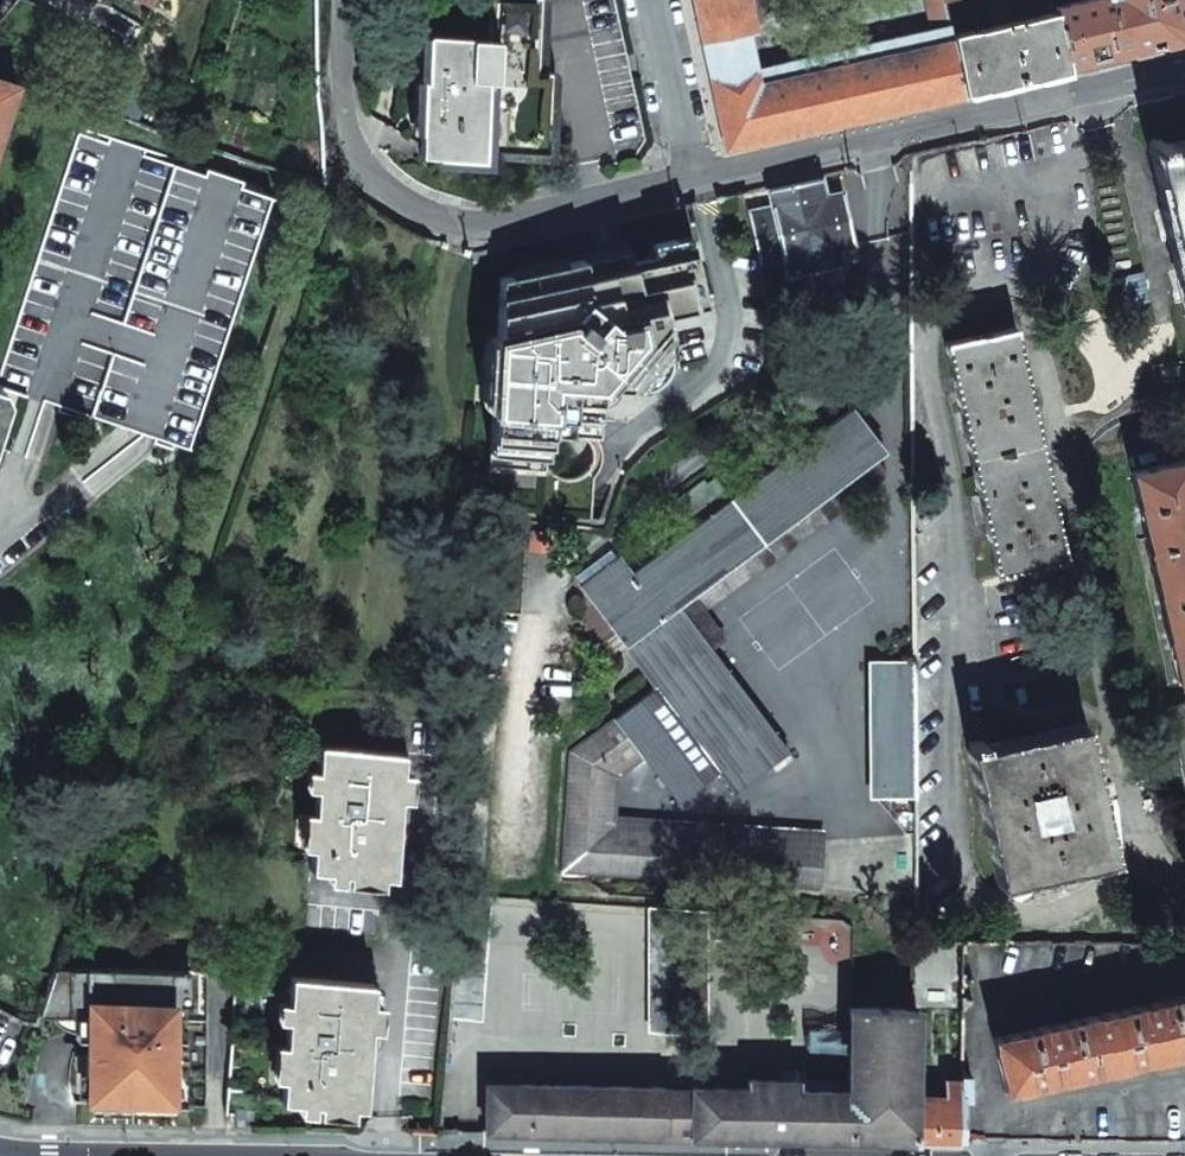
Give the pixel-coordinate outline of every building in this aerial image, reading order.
[(644,139),(614,0),(487,0),(485,38),(469,38),(469,36),(429,34),(427,81),(423,81),(420,155),(481,158),(481,148),(546,152),(550,72),(554,73),(575,173),(631,159),(644,139)] [(964,94),(944,0),(925,0),(932,29),(755,69),(747,31),(754,29),(789,0),(757,0),(749,7),(748,0),(695,0),(727,148),(964,94)] [(1066,71),(1065,65),(1052,5),(1051,0),(1017,0),(1021,19),(983,28),(977,0),(944,0),(964,94),(1015,82),(1066,71)] [(1179,0),(1076,0),(1052,5),(1065,65),(1178,39),(1184,29),(1180,5),(1179,0)] [(82,34),(53,95),(87,106),(108,54),(82,34)] [(18,85),(0,80),(0,139),(18,85)] [(78,133),(0,368),(0,384),(189,447),(271,195),(78,133)] [(1184,319),(1184,138),(1147,146),(1184,319)] [(749,211),(761,264),(786,259),(789,276),(807,272),(818,279),(825,268),(843,264),(839,247),(856,242),(843,189),(827,193),(823,176),(770,188),(773,206),(749,211)] [(494,410),(490,467),(546,470),(548,430),(579,432),(581,416),(598,416),(600,385),(634,387),(668,347),(660,313),(708,301),(692,234),(597,256),(501,278),(498,338),(494,410)] [(943,341),(995,572),(1065,557),(1013,326),(943,341)] [(498,338),(492,337),(488,410),(494,410),(498,338)] [(669,351),(668,347),(634,387),(640,388),(645,388),(655,385),(662,380),(665,377),(669,370),(671,364),(671,358),(669,351)] [(570,751),(562,871),(819,887),(822,839),(612,826),(616,777),(643,756),(677,802),(720,770),(735,791),(788,751),(678,605),(885,451),(853,409),(730,499),(714,478),(707,484),(704,480),(677,499),(684,510),(648,537),(659,552),(632,573),(619,556),(581,586),(656,686),(570,751)] [(1184,679),(1184,461),(1184,458),(1129,470),(1176,681),(1184,679)] [(874,660),(874,687),(914,687),(913,659),(874,660)] [(874,687),(875,797),(914,797),(914,687),(874,687)] [(967,747),(997,884),(1114,859),(1083,722),(983,744),(981,738),(969,740),(971,746),(967,747)] [(404,751),(322,745),(311,868),(394,875),(398,823),(383,822),(386,796),(400,797),(404,751)] [(408,824),(410,798),(400,797),(386,796),(383,822),(398,823),(408,824)] [(457,895),(448,1016),(480,1019),(489,897),(457,895)] [(645,907),(647,1035),(678,1034),(677,970),(675,909),(645,907)] [(675,909),(677,970),(707,970),(706,911),(675,909)] [(146,1103),(205,1105),(208,971),(55,966),(39,1013),(89,1014),(87,1102),(146,1103)] [(677,970),(678,1034),(708,1034),(707,970),(677,970)] [(374,983),(291,977),(282,1101),(365,1107),(367,1076),(370,1046),(354,1044),(356,1027),(370,1028),(374,983)] [(1005,1089),(1110,1066),(1184,1050),(1184,993),(993,1036),(1005,1089)] [(486,1084),(485,1132),(663,1136),(961,1140),(962,1081),(947,1081),(946,1098),(930,1097),(914,1097),(915,1010),(851,1008),(850,1090),(796,1089),(796,1081),(748,1080),(748,1089),(692,1088),(692,1094),(665,1093),(665,1087),(486,1084)] [(370,1028),(356,1027),(354,1044),(370,1046),(380,1046),(381,1029),(370,1028)] [(256,1108),(236,1106),(235,1118),(255,1120),(256,1108)]
